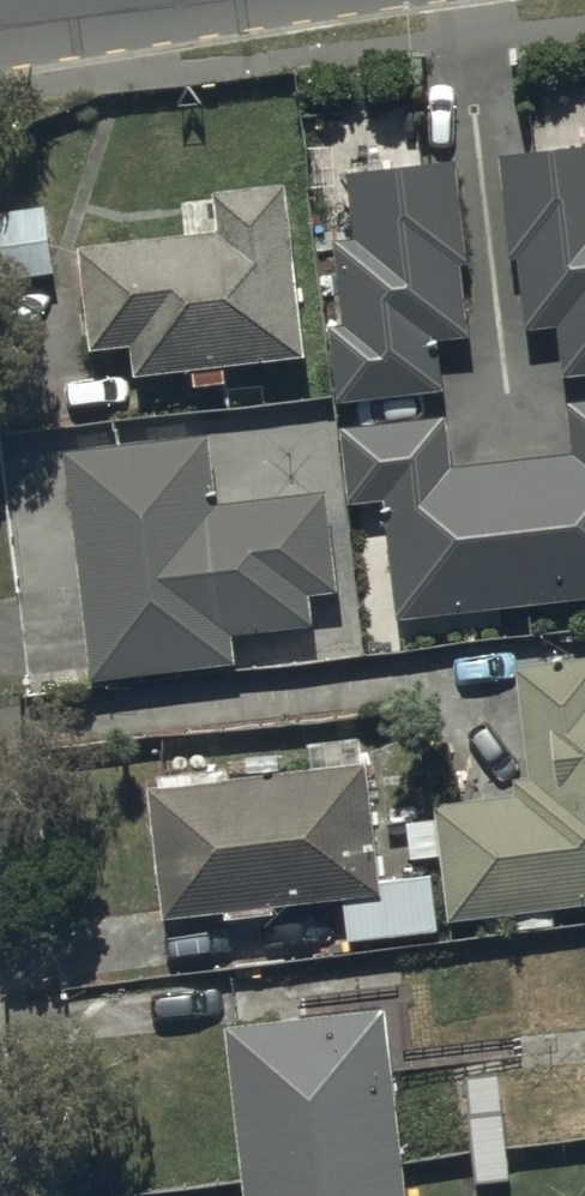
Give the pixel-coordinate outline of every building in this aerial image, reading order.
[(500,152),(511,255),(519,254),(527,327),(559,324),(565,375),(584,373),(584,143),(500,152)] [(471,262),(458,156),(347,169),(355,236),(334,238),(344,321),(330,323),(339,402),(446,389),(440,338),(472,334),(463,263),(471,262)] [(183,230),(80,242),(91,348),(132,343),(136,374),(194,367),(195,384),(229,380),(227,363),(308,354),(289,178),(214,187),(215,198),(180,202),(183,230)] [(47,202),(0,209),(0,278),(56,270),(47,202)] [(514,456),(530,605),(584,599),(584,397),(567,399),(572,450),(514,456)] [(397,618),(530,605),(514,456),(455,463),(450,413),(341,425),(350,502),(384,498),(397,618)] [(211,431),(64,449),(92,680),(239,662),(235,633),(317,624),(313,594),(341,591),(329,488),(219,501),(211,431)] [(584,904),(584,655),(517,662),(530,774),(515,776),(516,793),(436,802),(438,817),(408,820),(412,858),(441,855),(449,921),(514,914),(515,930),(556,925),(554,908),(584,904)] [(161,783),(150,784),(164,918),(227,911),(228,918),(277,912),(276,905),(345,898),(349,940),(440,930),(434,873),(383,878),(370,759),(364,760),(362,735),(310,741),(312,765),(231,774),(230,765),(160,772),(161,783)] [(226,1023),(246,1195),(410,1195),(389,1005),(226,1023)]
